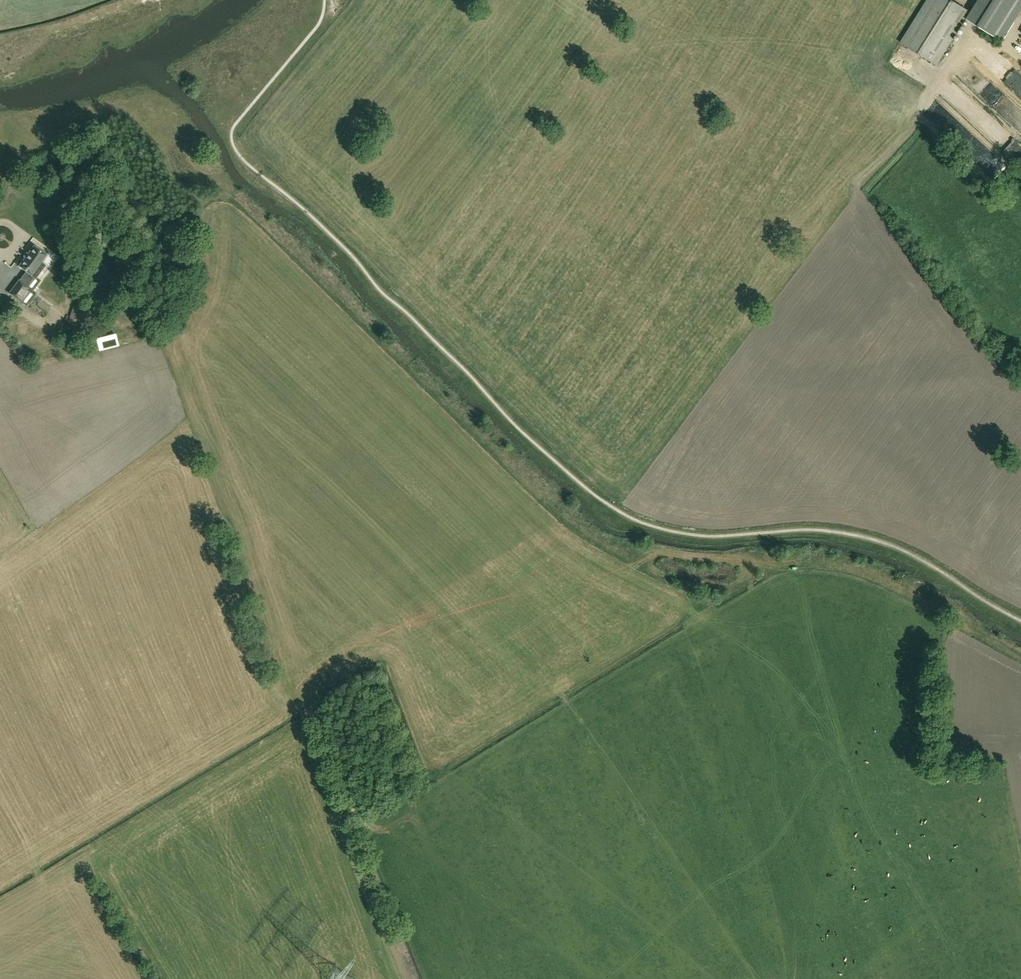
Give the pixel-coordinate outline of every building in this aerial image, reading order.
[(937,64),(970,11),(952,0),(927,0),(901,42),(937,64)] [(968,24),(1001,41),(1020,9),(1020,0),(983,0),(968,24)] [(104,203),(85,196),(81,206),(100,213),(104,203)] [(36,278),(46,265),(42,262),(47,254),(34,245),(19,266),(36,278)] [(9,293),(19,300),(29,287),(19,279),(9,293)] [(28,292),(29,302),(36,301),(36,292),(28,292)] [(69,323),(79,326),(84,309),(73,307),(69,323)] [(121,339),(101,341),(102,348),(122,346),(121,339)]
